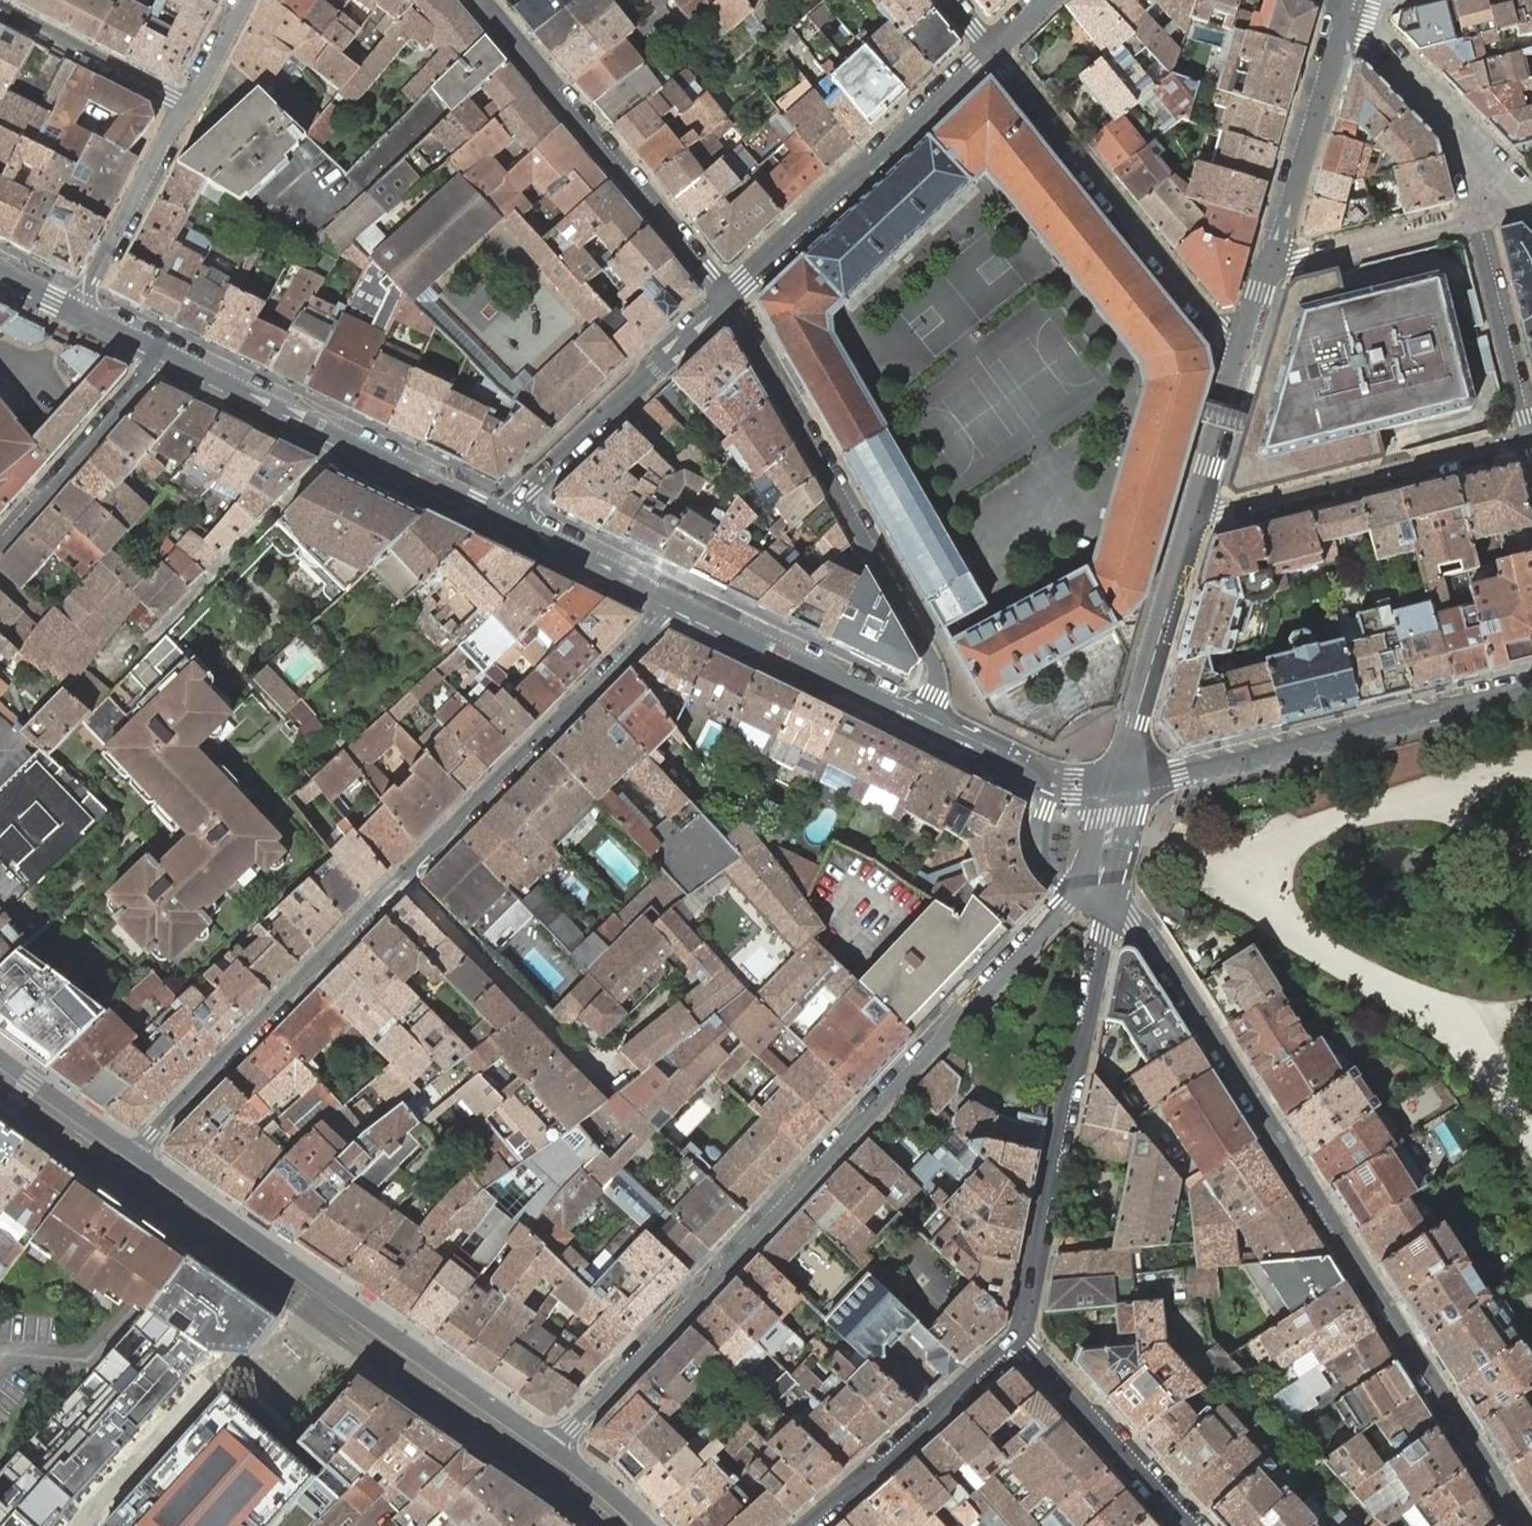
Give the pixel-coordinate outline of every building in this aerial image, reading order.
[(97,43),(116,7),(103,0),(14,0),(97,43)] [(97,43),(128,59),(150,14),(144,11),(128,3),(123,0),(120,0),(116,7),(97,43)] [(204,0),(158,0),(150,14),(128,59),(176,84),(216,7),(204,0)] [(260,90),(288,119),(297,108),(305,114),(309,108),(280,85),(275,90),(269,86),(284,66),(290,58),(293,54),(321,76),(335,88),(341,92),(360,70),(341,55),(321,39),(310,31),(302,24),(281,8),(271,0),(263,0),(232,61),(260,90)] [(281,8),(302,24),(306,18),(319,0),(286,0),(281,8)] [(310,31),(321,39),(325,34),(340,14),(323,1),(322,0),(319,0),(306,18),(314,25),(310,31)] [(415,106),(432,89),(485,37),(456,3),(453,0),(418,0),(398,24),(380,46),(368,60),(360,70),(341,92),(338,96),(352,108),(407,46),(411,49),(415,45),(410,42),(413,38),(424,47),(429,40),(436,33),(447,47),(440,53),(401,91),(403,94),(415,106)] [(374,13),(383,0),(358,0),(374,13)] [(418,0),(383,0),(374,13),(366,22),(378,32),(380,30),(384,33),(376,43),(380,46),(398,24),(418,0)] [(533,33),(576,0),(526,0),(514,10),(533,33)] [(605,0),(576,0),(533,33),(541,42),(554,58),(588,32),(603,19),(614,10),(605,0)] [(655,14),(665,6),(672,0),(644,0),(655,14)] [(696,21),(709,10),(720,0),(679,0),(696,21)] [(743,0),(720,0),(709,10),(729,33),(744,19),(753,12),(743,0)] [(753,12),(753,13),(769,0),(743,0),(753,12)] [(925,0),(885,0),(877,6),(884,14),(901,34),(933,10),(925,0)] [(1006,0),(975,0),(988,16),(990,16),(1006,0)] [(1110,10),(1101,0),(1073,0),(1066,7),(1106,58),(1133,35),(1128,30),(1110,10)] [(1110,10),(1120,0),(1101,0),(1110,10)] [(1110,10),(1128,30),(1145,13),(1138,5),(1144,0),(1120,0),(1110,10)] [(1145,13),(1151,7),(1148,3),(1152,0),(1144,0),(1138,5),(1145,13)] [(1156,3),(1167,14),(1172,0),(1154,0),(1156,3)] [(1167,14),(1174,22),(1173,23),(1177,27),(1185,35),(1191,20),(1198,0),(1172,0),(1167,14)] [(1191,20),(1208,24),(1212,11),(1227,16),(1223,28),(1230,30),(1236,11),(1240,0),(1198,0),(1191,20)] [(1305,50),(1316,11),(1314,8),(1293,0),(1266,0),(1260,17),(1236,11),(1230,30),(1233,31),(1305,50)] [(1420,51),(1456,42),(1464,40),(1458,21),(1466,19),(1461,0),(1453,0),(1446,2),(1400,13),(1394,14),(1393,15),(1392,16),(1391,17),(1391,18),(1390,18),(1391,19),(1391,20),(1390,21),(1391,22),(1392,22),(1397,27),(1420,51)] [(1480,36),(1496,32),(1488,0),(1470,0),(1480,36)] [(1496,32),(1516,27),(1518,36),(1531,33),(1531,0),(1488,0),(1496,32)] [(1151,7),(1145,13),(1159,28),(1163,32),(1167,29),(1173,23),(1174,22),(1167,14),(1156,3),(1151,7)] [(614,10),(588,32),(554,58),(574,81),(607,55),(622,42),(623,42),(631,34),(614,10)] [(959,43),(933,10),(901,34),(932,70),(959,45),(959,43)] [(771,36),(753,13),(753,12),(744,19),(763,44),(771,36)] [(1145,13),(1128,30),(1133,35),(1146,48),(1163,32),(1159,28),(1145,13)] [(340,14),(325,34),(346,50),(349,45),(364,26),(358,22),(355,26),(340,14)] [(901,34),(884,14),(857,39),(857,40),(907,94),(932,70),(901,34)] [(1167,29),(1163,32),(1167,37),(1177,27),(1173,23),(1167,29)] [(5,28),(0,38),(0,100),(4,102),(8,93),(35,43),(5,28)] [(791,29),(775,41),(784,53),(800,40),(791,29)] [(1219,91),(1287,112),(1305,50),(1233,31),(1230,44),(1230,45),(1231,45),(1232,46),(1232,47),(1232,48),(1232,50),(1232,51),(1232,52),(1225,76),(1225,77),(1224,78),(1224,79),(1223,79),(1223,80),(1222,80),(1221,80),(1220,80),(1219,81),(1217,90),(1219,91)] [(1167,37),(1163,32),(1146,48),(1157,61),(1165,70),(1171,76),(1180,51),(1167,37)] [(1456,42),(1420,51),(1441,74),(1487,61),(1482,46),(1494,42),(1498,41),(1496,32),(1480,36),(1464,40),(1456,42)] [(429,40),(440,53),(447,47),(436,33),(429,40)] [(1146,48),(1133,35),(1106,58),(1079,78),(1090,91),(1094,96),(1100,103),(1104,109),(1114,121),(1120,117),(1138,102),(1171,76),(1165,70),(1150,81),(1143,73),(1157,61),(1146,48)] [(775,41),(771,36),(763,44),(761,45),(781,71),(787,66),(792,62),(784,53),(775,41)] [(485,37),(432,89),(453,114),(469,99),(483,86),(508,63),(485,37)] [(872,128),(907,94),(857,40),(850,47),(859,57),(842,73),(832,63),(824,70),(830,76),(872,128)] [(574,81),(594,105),(643,67),(623,42),(622,42),(607,55),(574,81)] [(1498,58),(1494,42),(1482,46),(1487,61),(1498,58)] [(346,50),(341,55),(360,70),(368,60),(356,51),(353,50),(352,47),(349,45),(346,50)] [(1017,53),(1024,61),(1027,57),(1027,50),(1024,47),(1017,53)] [(1441,74),(1463,97),(1518,81),(1526,79),(1521,58),(1531,54),(1531,52),(1531,49),(1522,51),(1517,53),(1498,58),(1487,61),(1441,74)] [(0,108),(0,129),(22,140),(36,146),(51,116),(52,116),(78,66),(65,59),(47,95),(49,96),(42,110),(22,101),(8,93),(4,102),(0,108)] [(594,105),(614,129),(646,104),(672,82),(653,59),(643,67),(594,105)] [(1335,119),(1331,136),(1353,143),(1357,126),(1364,100),(1375,113),(1360,128),(1374,142),(1408,110),(1361,60),(1352,63),(1335,119)] [(449,148),(456,155),(531,91),(508,63),(483,86),(496,101),(482,113),(469,99),(453,114),(425,141),(429,145),(434,141),(444,153),(449,148)] [(51,116),(36,146),(54,155),(78,168),(94,137),(74,127),(86,101),(118,118),(103,142),(128,154),(154,119),(151,104),(117,86),(78,66),(52,116),(51,116)] [(614,129),(634,152),(666,128),(660,121),(674,109),(680,117),(693,106),(680,90),(687,85),(685,81),(689,78),(684,71),(672,82),(646,104),(614,129)] [(855,143),(872,128),(830,76),(813,90),(855,143)] [(1042,84),(1054,99),(1069,86),(1060,76),(1050,78),(1042,84)] [(1199,85),(1171,76),(1138,102),(1143,108),(1156,97),(1172,117),(1159,128),(1164,133),(1169,128),(1181,119),(1188,121),(1199,85)] [(1526,79),(1518,81),(1463,97),(1486,120),(1526,109),(1522,93),(1531,90),(1531,78),(1531,79),(1526,79)] [(951,644),(983,699),(1053,661),(1114,628),(1112,624),(1131,614),(1146,596),(1198,419),(1201,409),(1203,402),(1212,372),(1206,348),(990,80),(931,136),(804,256),(756,302),(844,456),(926,600),(943,629),(944,628),(984,605),(968,576),(886,432),(830,335),(829,317),(846,300),(973,180),(985,169),(1061,263),(1142,363),(1147,384),(1143,398),(1110,509),(1095,560),(1086,571),(953,643),(951,644)] [(827,170),(855,143),(813,90),(806,80),(801,84),(774,105),(779,111),(792,127),(796,132),(827,170)] [(242,106),(177,166),(206,183),(239,203),(247,196),(249,198),(288,162),(284,158),(307,137),(305,135),(299,129),(296,126),(288,119),(260,90),(251,98),(242,106)] [(1531,108),(1531,94),(1531,90),(1522,93),(1526,109),(1531,108)] [(461,175),(460,176),(484,199),(505,180),(499,174),(490,164),(491,163),(487,158),(516,133),(528,148),(520,154),(526,160),(561,127),(531,91),(456,155),(449,161),(455,168),(459,172),(461,175)] [(1276,148),(1287,112),(1219,91),(1214,106),(1224,110),(1218,130),(1232,135),(1276,148)] [(666,128),(634,152),(654,177),(708,133),(726,119),(726,118),(706,94),(693,106),(680,117),(666,128)] [(1359,127),(1360,128),(1375,113),(1364,100),(1357,126),(1359,127)] [(305,135),(307,137),(319,148),(342,116),(331,104),(329,107),(310,129),(305,135)] [(297,108),(288,119),(296,126),(305,114),(297,108)] [(1526,109),(1486,120),(1512,147),(1521,144),(1528,142),(1531,141),(1531,108),(1526,109)] [(1437,139),(1408,110),(1374,142),(1384,153),(1400,169),(1442,158),(1437,139)] [(1089,142),(1114,173),(1140,152),(1145,148),(1120,117),(1114,121),(1089,142)] [(654,177),(674,200),(704,176),(693,163),(716,143),(715,142),(733,127),(726,119),(708,133),(654,177)] [(303,124),(299,129),(305,135),(310,129),(303,124)] [(484,199),(503,218),(506,221),(515,213),(520,218),(528,211),(513,192),(533,176),(548,193),(552,198),(566,185),(563,181),(588,159),(561,127),(526,160),(505,180),(484,199)] [(786,143),(796,132),(792,127),(744,172),(729,154),(727,156),(711,171),(704,176),(674,200),(694,223),(726,199),(724,199),(740,184),(748,176),(758,168),(771,155),(786,143)] [(22,140),(0,129),(0,162),(1,163),(0,165),(0,184),(22,140)] [(804,192),(827,170),(796,132),(786,143),(795,152),(781,166),(804,192)] [(1266,185),(1276,148),(1232,135),(1225,156),(1208,151),(1204,166),(1266,185)] [(1353,143),(1331,136),(1320,172),(1348,179),(1352,180),(1353,180),(1357,179),(1362,178),(1376,174),(1384,153),(1366,147),(1358,145),(1353,143)] [(54,155),(9,242),(33,253),(61,200),(104,222),(137,159),(128,154),(103,142),(94,137),(78,168),(54,155)] [(22,140),(0,184),(0,238),(9,242),(54,155),(36,146),(22,140)] [(693,163),(704,176),(711,171),(727,156),(716,143),(693,163)] [(1512,147),(1517,152),(1522,150),(1521,144),(1512,147)] [(1148,162),(1155,157),(1147,146),(1145,148),(1140,152),(1148,162)] [(1138,204),(1168,180),(1171,177),(1155,157),(1148,162),(1140,152),(1114,173),(1138,204)] [(1452,201),(1442,158),(1400,169),(1392,171),(1404,215),(1451,203),(1452,201)] [(608,183),(588,159),(563,181),(566,185),(552,198),(568,218),(608,183)] [(1256,219),(1266,185),(1204,166),(1200,165),(1189,200),(1201,203),(1256,219)] [(177,166),(160,200),(190,214),(206,183),(177,166)] [(781,213),(804,192),(781,166),(767,178),(758,168),(748,176),(781,213)] [(366,194),(388,215),(415,191),(394,169),(366,194)] [(1348,179),(1320,172),(1312,198),(1345,207),(1347,199),(1352,180),(1348,179)] [(405,297),(412,303),(503,218),(484,199),(460,176),(456,180),(389,242),(374,227),(354,245),(370,262),(394,285),(405,297)] [(729,263),(781,213),(748,176),(740,184),(747,191),(731,206),(726,199),(694,223),(725,262),(729,263)] [(1184,190),(1172,177),(1171,177),(1168,180),(1179,193),(1184,190)] [(1201,218),(1195,212),(1184,198),(1179,193),(1168,180),(1138,204),(1177,251),(1195,233),(1201,218)] [(568,218),(558,228),(576,250),(580,246),(595,233),(628,207),(608,183),(568,218)] [(747,191),(740,184),(724,199),(726,199),(731,206),(747,191)] [(341,256),(343,254),(354,245),(374,227),(388,215),(366,194),(311,246),(326,255),(337,261),(341,256)] [(1307,239),(1339,231),(1345,207),(1312,198),(1302,234),(1307,239)] [(1339,231),(1374,223),(1369,200),(1352,202),(1347,199),(1345,207),(1339,231)] [(61,200),(33,253),(77,275),(104,222),(61,200)] [(160,200),(145,229),(175,243),(181,232),(190,214),(160,200)] [(1247,252),(1256,219),(1201,203),(1195,212),(1201,218),(1195,233),(1204,238),(1247,252)] [(576,250),(561,263),(582,287),(586,284),(598,274),(601,271),(607,266),(616,258),(648,230),(628,207),(595,233),(611,253),(597,266),(580,246),(576,250)] [(489,410),(464,463),(498,479),(501,479),(550,432),(624,362),(595,327),(611,313),(586,284),(582,287),(561,263),(543,242),(520,218),(515,213),(506,221),(502,224),(592,327),(536,381),(515,403),(499,390),(489,410)] [(1520,224),(1498,230),(1531,358),(1531,357),(1531,236),(1520,224)] [(129,258),(159,274),(175,243),(145,229),(129,258)] [(598,274),(586,284),(611,313),(617,308),(623,303),(636,292),(673,260),(648,230),(616,258),(607,266),(627,288),(618,297),(598,274)] [(159,274),(141,307),(173,323),(190,288),(202,266),(206,259),(180,246),(187,234),(181,232),(175,243),(159,274)] [(1231,306),(1247,252),(1204,238),(1195,233),(1177,251),(1222,307),(1231,306)] [(1462,239),(1408,253),(1455,440),(1509,427),(1508,424),(1462,239)] [(343,254),(366,269),(370,262),(354,245),(343,254)] [(232,289),(238,291),(257,255),(252,253),(232,289)] [(1408,253),(1360,265),(1380,344),(1394,399),(1407,452),(1455,440),(1408,253)] [(313,275),(324,281),(337,261),(326,255),(313,275)] [(112,293),(141,307),(159,274),(129,258),(112,293)] [(595,327),(624,362),(647,341),(698,292),(673,260),(636,292),(641,299),(623,315),(617,308),(611,313),(595,327)] [(344,313),(338,325),(306,387),(352,409),(382,344),(383,343),(394,319),(405,297),(394,285),(370,262),(366,269),(348,305),(344,313)] [(236,353),(268,368),(307,309),(312,300),(324,281),(313,275),(302,270),(288,263),(285,268),(299,276),(267,325),(257,320),(236,353)] [(1380,344),(1360,265),(1290,282),(1288,285),(1261,375),(1380,344)] [(190,288),(173,323),(204,337),(222,309),(232,289),(226,285),(229,281),(202,266),(190,288)] [(204,337),(236,353),(257,320),(265,304),(238,291),(232,289),(222,309),(204,337)] [(431,336),(436,326),(422,313),(412,303),(405,297),(394,319),(431,336)] [(467,358),(499,390),(515,403),(536,381),(525,371),(513,383),(433,302),(422,313),(436,326),(467,358)] [(1,332),(19,316),(0,306),(0,332),(1,332)] [(268,368),(306,387),(338,325),(344,313),(335,309),(330,319),(307,309),(268,368)] [(45,329),(19,316),(1,332),(16,340),(25,344),(35,345),(52,337),(47,335),(45,329)] [(698,357),(728,389),(749,369),(728,332),(724,332),(698,357)] [(420,360),(383,343),(382,344),(352,409),(389,426),(414,373),(416,368),(420,360)] [(127,372),(126,368),(107,359),(78,344),(77,344),(77,345),(76,346),(75,346),(75,347),(74,347),(73,347),(72,347),(71,346),(66,344),(66,348),(70,350),(62,357),(86,382),(32,442),(15,422),(17,421),(0,401),(0,516),(127,372)] [(1380,344),(1261,375),(1249,415),(1247,422),(1245,431),(1242,441),(1271,431),(1271,430),(1394,399),(1380,344)] [(703,413),(728,389),(698,357),(672,381),(703,413)] [(427,445),(464,463),(489,410),(499,390),(467,358),(457,380),(451,392),(427,445)] [(749,369),(728,389),(703,413),(693,422),(697,427),(707,418),(728,440),(768,401),(749,369)] [(389,426),(427,445),(451,392),(457,380),(451,377),(446,388),(419,376),(414,373),(389,426)] [(127,419),(108,441),(136,466),(193,400),(159,384),(158,384),(127,419)] [(653,422),(665,410),(654,399),(642,410),(653,422)] [(1345,468),(1407,452),(1394,399),(1271,430),(1271,431),(1284,483),(1345,468)] [(193,400),(136,466),(153,481),(164,468),(154,459),(158,452),(186,466),(197,454),(223,415),(193,400)] [(793,446),(768,401),(728,440),(721,445),(726,451),(729,449),(748,476),(747,477),(752,485),(793,446)] [(197,454),(186,466),(170,485),(197,503),(209,489),(216,480),(220,477),(252,429),(223,415),(197,454)] [(709,457),(699,445),(673,470),(627,425),(547,500),(550,504),(601,529),(649,473),(661,483),(684,472),(698,468),(709,457)] [(279,443),(252,429),(220,477),(216,480),(245,493),(251,485),(279,443)] [(1235,495),(1284,483),(1271,431),(1242,441),(1228,487),(1235,495)] [(108,441),(90,462),(118,488),(100,508),(126,531),(129,533),(137,523),(150,508),(157,499),(164,491),(158,487),(152,495),(153,496),(147,504),(122,483),(136,466),(108,441)] [(317,460),(279,443),(251,485),(275,502),(317,460)] [(812,480),(793,446),(752,485),(751,486),(755,491),(766,504),(769,509),(794,493),(812,480)] [(90,462),(72,483),(97,505),(100,508),(118,488),(90,462)] [(1454,480),(1462,510),(1470,542),(1492,537),(1501,535),(1502,539),(1502,540),(1502,541),(1502,542),(1502,543),(1502,544),(1501,545),(1501,546),(1501,548),(1502,549),(1502,550),(1502,551),(1503,551),(1503,552),(1504,553),(1506,554),(1512,552),(1514,559),(1531,554),(1531,518),(1518,464),(1454,480)] [(110,694),(91,714),(82,723),(139,788),(168,761),(187,742),(214,771),(215,770),(196,750),(232,716),(201,683),(206,679),(174,645),(274,545),(276,547),(277,550),(279,552),(282,553),(284,555),(287,555),(290,555),(293,554),(296,553),(298,551),(304,545),(314,555),(379,490),(331,467),(302,497),(292,507),(263,536),(171,630),(172,631),(110,694)] [(706,482),(684,472),(661,483),(625,541),(658,556),(682,519),(688,510),(674,501),(685,484),(699,493),(702,487),(706,482)] [(649,473),(601,529),(625,541),(661,483),(649,473)] [(245,493),(216,480),(209,489),(238,502),(245,493)] [(823,499),(812,480),(794,493),(769,509),(773,513),(777,511),(782,519),(775,525),(768,517),(762,523),(769,531),(770,532),(778,541),(783,537),(800,521),(823,499)] [(1427,486),(1400,493),(1408,524),(1415,552),(1417,561),(1423,583),(1441,578),(1466,572),(1478,569),(1470,542),(1462,510),(1454,480),(1427,486)] [(712,486),(706,482),(702,487),(706,490),(709,489),(712,486)] [(72,483),(50,506),(76,529),(97,505),(72,483)] [(251,485),(245,493),(238,502),(237,505),(258,520),(275,502),(251,485)] [(427,513),(379,490),(314,555),(348,591),(370,570),(427,513)] [(1400,493),(1361,502),(1369,531),(1374,551),(1377,562),(1395,557),(1415,552),(1408,524),(1400,493)] [(733,505),(690,572),(727,590),(778,541),(770,532),(755,551),(747,546),(748,546),(748,545),(748,544),(749,544),(749,543),(750,542),(750,541),(750,540),(750,539),(750,538),(750,537),(749,537),(749,536),(748,535),(748,534),(745,531),(757,519),(756,517),(738,498),(733,505)] [(837,523),(823,499),(800,521),(819,543),(837,523)] [(682,519),(658,556),(690,572),(733,505),(727,501),(720,512),(716,510),(710,519),(690,506),(688,510),(682,519)] [(1361,502),(1309,515),(1317,544),(1322,564),(1324,564),(1339,560),(1334,539),(1369,531),(1361,502)] [(97,505),(76,529),(104,556),(109,550),(126,531),(100,508),(97,505)] [(205,543),(221,555),(221,554),(258,520),(237,505),(221,524),(205,543)] [(29,531),(54,554),(63,562),(71,554),(82,563),(74,572),(82,579),(90,570),(99,561),(104,556),(76,529),(50,506),(29,531)] [(473,536),(427,513),(370,570),(402,603),(414,593),(423,585),(442,567),(473,536)] [(1267,562),(1269,571),(1271,578),(1275,592),(1288,589),(1284,574),(1322,564),(1317,544),(1309,515),(1258,527),(1267,562)] [(194,523),(186,516),(181,522),(190,529),(194,523)] [(137,523),(129,533),(150,552),(159,542),(137,523)] [(849,545),(837,523),(819,543),(815,546),(830,563),(849,545)] [(1213,538),(1198,589),(1258,575),(1269,571),(1267,562),(1258,527),(1213,538)] [(29,531),(7,556),(0,564),(0,572),(22,592),(54,554),(29,531)] [(163,543),(153,554),(162,563),(189,587),(204,573),(221,555),(205,543),(192,531),(173,552),(163,543)] [(541,569),(473,536),(442,567),(423,585),(414,593),(424,603),(432,612),(439,605),(431,597),(451,577),(480,607),(459,627),(451,619),(444,625),(452,633),(462,643),(489,617),(492,616),(541,569)] [(778,541),(727,590),(758,605),(795,567),(803,559),(795,552),(792,554),(784,546),(788,542),(783,537),(778,541)] [(829,576),(787,619),(832,641),(860,582),(854,579),(851,585),(836,578),(840,572),(858,559),(849,545),(830,563),(823,568),(829,576)] [(104,556),(99,561),(142,603),(152,612),(159,618),(189,587),(162,563),(147,580),(143,576),(109,550),(104,556)] [(1514,559),(1496,564),(1499,580),(1469,587),(1475,607),(1491,672),(1531,662),(1531,554),(1514,559)] [(1395,557),(1377,562),(1379,571),(1398,566),(1395,557)] [(90,570),(82,579),(72,589),(64,598),(91,621),(112,638),(129,618),(139,626),(152,612),(142,603),(99,561),(90,570)] [(795,567),(758,605),(787,619),(829,576),(823,568),(823,567),(809,581),(795,567)] [(574,585),(541,569),(492,616),(489,617),(462,643),(459,646),(467,655),(484,673),(494,662),(497,660),(481,644),(501,625),(516,641),(535,623),(574,585)] [(860,582),(832,641),(906,676),(917,663),(865,571),(860,582)] [(1198,589),(1176,664),(1206,656),(1231,650),(1237,633),(1244,635),(1252,606),(1267,602),(1275,592),(1271,578),(1269,571),(1258,575),(1198,589)] [(19,609),(24,614),(39,627),(43,622),(49,616),(22,592),(0,572),(0,592),(19,609)] [(1441,578),(1423,583),(1424,589),(1429,605),(1432,618),(1449,682),(1491,672),(1475,607),(1451,614),(1441,578)] [(984,606),(991,620),(1042,592),(1035,579),(984,606)] [(1330,591),(1327,579),(1315,582),(1318,594),(1330,591)] [(1387,600),(1382,582),(1374,585),(1374,583),(1373,582),(1372,582),(1371,581),(1370,581),(1370,582),(1369,582),(1368,581),(1367,582),(1367,583),(1366,583),(1366,584),(1366,585),(1366,586),(1366,587),(1366,588),(1367,588),(1367,589),(1369,590),(1370,590),(1371,590),(1374,603),(1376,610),(1358,614),(1357,618),(1363,642),(1344,646),(1358,704),(1411,692),(1395,634),(1390,615),(1389,607),(1388,607),(1387,600)] [(606,600),(574,585),(535,623),(516,641),(525,651),(536,640),(536,635),(541,630),(559,649),(575,632),(606,600)] [(11,646),(20,653),(20,654),(39,627),(24,614),(19,609),(0,592),(0,636),(11,646)] [(39,627),(20,654),(32,664),(42,672),(65,691),(66,692),(83,672),(84,670),(112,638),(91,621),(64,598),(56,607),(49,616),(43,622),(39,627)] [(637,615),(606,600),(575,632),(599,657),(638,618),(637,615)] [(1432,618),(1429,605),(1418,608),(1390,615),(1395,634),(1411,692),(1449,682),(1432,618)] [(1267,664),(1282,724),(1358,704),(1344,646),(1338,623),(1336,617),(1327,619),(1326,621),(1330,636),(1331,644),(1314,648),(1312,641),(1311,637),(1305,633),(1294,636),(1289,642),(1292,653),(1266,660),(1267,664)] [(670,631),(631,670),(674,726),(679,716),(690,697),(714,653),(670,631)] [(543,664),(568,689),(585,672),(599,657),(575,632),(559,649),(543,664)] [(0,636),(0,658),(2,656),(11,663),(14,660),(27,670),(32,664),(20,654),(20,653),(11,646),(0,636)] [(467,655),(459,646),(434,670),(442,678),(467,655)] [(756,674),(714,653),(690,697),(734,718),(756,674)] [(1180,749),(1235,736),(1222,684),(1202,690),(1200,682),(1201,676),(1211,673),(1206,656),(1176,664),(1159,722),(1165,727),(1171,733),(1176,741),(1180,749)] [(497,660),(494,662),(509,678),(520,687),(526,681),(501,657),(497,660)] [(489,724),(511,747),(524,733),(535,722),(504,691),(499,688),(509,678),(494,662),(484,673),(488,676),(464,700),(470,706),(471,707),(489,724)] [(504,691),(535,722),(551,706),(568,689),(543,664),(526,681),(520,687),(509,678),(499,688),(504,691)] [(1222,684),(1235,736),(1282,724),(1267,664),(1220,677),(1222,684)] [(255,680),(286,715),(301,701),(268,667),(255,680)] [(442,678),(434,670),(410,692),(418,701),(442,678)] [(674,726),(631,670),(615,687),(598,704),(645,755),(657,767),(664,760),(655,750),(672,734),(680,743),(684,740),(680,734),(674,726)] [(83,672),(66,692),(91,714),(110,694),(83,672)] [(800,695),(756,674),(734,718),(725,737),(732,741),(741,722),(770,737),(762,755),(769,758),(777,740),(800,695)] [(16,729),(22,735),(40,751),(48,757),(82,723),(91,714),(66,692),(65,691),(26,732),(19,725),(21,723),(0,705),(0,715),(16,729)] [(418,701),(410,692),(386,714),(395,722),(418,701)] [(457,704),(440,722),(447,729),(488,770),(501,757),(511,747),(489,724),(471,707),(470,706),(464,700),(462,698),(459,695),(453,701),(457,704)] [(843,716),(800,695),(777,740),(769,758),(773,761),(811,779),(820,761),(843,716)] [(595,799),(601,805),(649,857),(661,846),(650,834),(610,791),(628,772),(669,817),(687,800),(657,767),(645,755),(598,704),(590,712),(581,721),(574,728),(567,735),(551,752),(595,799)] [(424,752),(417,744),(395,722),(386,714),(345,752),(362,775),(382,800),(384,804),(416,843),(428,832),(454,805),(465,793),(427,754),(424,752)] [(1,752),(0,753),(0,790),(40,751),(22,735),(16,729),(0,715),(0,751),(1,752)] [(679,716),(674,726),(680,734),(687,721),(679,716)] [(885,736),(843,716),(820,761),(811,779),(854,801),(885,736)] [(427,754),(465,793),(478,781),(488,770),(447,729),(440,722),(417,744),(424,752),(427,754)] [(741,722),(732,741),(762,755),(770,737),(741,722)] [(929,758),(885,736),(854,801),(862,804),(871,786),(899,799),(890,817),(897,821),(903,811),(909,803),(906,802),(929,758)] [(168,761),(139,788),(154,804),(165,817),(195,790),(214,771),(187,742),(168,761)] [(5,915),(29,893),(54,869),(112,814),(48,757),(40,751),(0,790),(0,921),(5,915)] [(315,777),(313,779),(323,791),(332,803),(345,819),(352,814),(339,797),(349,787),(353,791),(363,783),(359,779),(362,775),(345,752),(344,751),(321,771),(315,777)] [(595,799),(551,752),(527,776),(504,800),(550,844),(559,835),(595,799)] [(972,779),(929,758),(906,802),(909,803),(903,811),(941,834),(944,830),(972,779)] [(165,817),(177,830),(186,840),(159,866),(150,856),(108,896),(122,911),(114,918),(135,940),(259,827),(242,810),(247,805),(215,770),(214,771),(195,790),(165,817)] [(298,793),(298,791),(290,799),(298,809),(323,791),(313,779),(298,793)] [(1010,798),(972,779),(944,830),(967,842),(994,827),(1010,798)] [(857,982),(913,1034),(937,1009),(980,963),(1009,932),(1029,911),(1046,893),(1040,889),(1035,883),(1030,876),(1026,870),(1021,859),(1018,846),(1018,832),(1020,815),(1024,805),(1010,798),(994,827),(967,842),(973,859),(961,864),(966,877),(938,888),(935,894),(912,880),(908,885),(935,902),(857,982)] [(554,849),(601,805),(595,799),(559,835),(550,844),(554,849)] [(562,856),(554,849),(550,844),(504,800),(495,809),(484,820),(540,877),(562,856)] [(688,897),(742,858),(725,840),(687,800),(669,817),(650,834),(661,846),(649,857),(665,874),(688,897)] [(148,810),(159,822),(165,817),(154,804),(148,810)] [(356,834),(388,873),(395,865),(407,852),(416,843),(384,804),(356,834)] [(821,869),(778,848),(783,837),(740,815),(744,821),(762,844),(772,859),(804,901),(821,869)] [(165,817),(159,822),(171,836),(177,830),(165,817)] [(531,886),(540,877),(484,820),(471,832),(462,842),(517,899),(531,886)] [(345,837),(331,851),(335,856),(341,865),(365,896),(376,884),(388,873),(356,834),(353,829),(346,821),(338,828),(345,837)] [(762,844),(744,821),(725,840),(742,858),(762,844)] [(283,852),(259,827),(135,940),(148,955),(156,947),(167,958),(172,954),(178,948),(210,920),(203,913),(256,863),(263,870),(283,852)] [(517,899),(462,842),(443,861),(421,883),(477,940),(501,916),(517,932),(534,916),(517,899)] [(836,962),(811,939),(825,928),(804,901),(772,859),(762,844),(742,858),(688,897),(672,909),(702,942),(725,968),(746,991),(780,1022),(795,1005),(831,968),(836,962)] [(285,854),(283,852),(263,870),(265,872),(285,854)] [(317,887),(344,917),(355,905),(365,896),(341,865),(317,887)] [(662,919),(672,909),(688,897),(665,874),(617,917),(628,930),(642,916),(652,907),(662,919)] [(915,874),(915,876),(912,880),(935,894),(938,888),(915,874)] [(291,896),(279,908),(284,914),(316,946),(331,930),(344,917),(317,887),(310,879),(309,879),(304,884),(297,890),(308,901),(301,908),(291,896)] [(571,955),(587,940),(536,888),(534,890),(531,886),(517,899),(534,916),(571,955)] [(448,939),(407,898),(397,908),(387,919),(442,975),(445,978),(467,958),(448,939)] [(1166,901),(1157,915),(1181,928),(1189,912),(1166,901)] [(683,961),(702,942),(672,909),(662,919),(653,927),(642,916),(628,930),(610,949),(587,972),(589,974),(605,990),(568,1026),(575,1032),(594,1049),(596,1049),(606,1038),(638,1006),(683,961)] [(266,931),(298,963),(308,954),(316,946),(284,914),(266,931)] [(628,930),(617,917),(614,914),(593,933),(610,949),(628,930)] [(17,954),(22,949),(30,942),(24,935),(18,940),(6,928),(12,922),(5,915),(0,921),(0,969),(17,954)] [(496,952),(517,932),(501,916),(477,940),(483,946),(495,958),(496,952)] [(436,982),(442,975),(387,919),(375,930),(364,942),(403,983),(419,968),(433,982),(436,982)] [(172,954),(167,958),(170,962),(212,923),(210,920),(178,948),(172,954)] [(24,935),(12,922),(6,928),(18,940),(24,935)] [(230,952),(270,992),(285,977),(298,963),(266,931),(260,925),(254,931),(260,937),(245,952),(238,945),(230,952)] [(590,936),(593,933),(586,925),(583,928),(590,936)] [(587,972),(610,949),(593,933),(590,936),(587,940),(571,955),(587,972)] [(445,1072),(463,1059),(471,1053),(403,983),(364,942),(353,953),(340,966),(433,1059),(445,1072)] [(725,968),(702,942),(683,961),(704,984),(725,968)] [(0,969),(0,1017),(45,974),(50,970),(22,949),(17,954),(0,969)] [(1117,955),(1104,1019),(1121,1023),(1148,1066),(1191,1039),(1137,953),(1133,951),(1131,949),(1127,949),(1122,950),(1119,952),(1117,955)] [(218,990),(245,1018),(258,1005),(270,992),(230,952),(225,957),(233,965),(224,974),(216,965),(204,976),(218,990)] [(1276,996),(1277,995),(1251,954),(1232,966),(1231,963),(1229,964),(1226,959),(1221,958),(1220,959),(1214,964),(1212,965),(1211,970),(1214,974),(1212,975),(1213,976),(1211,977),(1204,982),(1201,984),(1227,1025),(1276,996)] [(225,957),(216,965),(224,974),(233,965),(225,957)] [(445,978),(473,1007),(494,985),(480,971),(467,958),(445,978)] [(857,982),(836,962),(831,968),(836,973),(824,987),(801,1010),(785,1028),(801,1042),(811,1051),(857,1094),(881,1068),(903,1045),(881,1024),(877,1028),(844,997),(857,982)] [(433,1059),(340,966),(329,977),(317,989),(349,1021),(350,1021),(393,1064),(411,1082),(420,1092),(445,1072),(433,1059)] [(714,1017),(746,991),(725,968),(704,984),(680,1003),(620,1051),(631,1062),(643,1074),(699,1029),(714,1017)] [(836,973),(831,968),(795,1005),(780,1022),(785,1026),(785,1028),(801,1010),(824,987),(836,973)] [(0,1017),(0,1033),(7,1038),(20,1047),(70,1000),(78,992),(50,970),(45,974),(0,1017)] [(111,1010),(106,1014),(98,1022),(81,1038),(49,1069),(71,1086),(79,1092),(131,1044),(138,1038),(121,1020),(153,992),(170,1009),(179,999),(164,983),(163,982),(153,971),(111,1010)] [(568,1026),(605,990),(589,974),(550,1012),(565,1028),(568,1026)] [(204,976),(194,986),(207,1000),(218,990),(204,976)] [(909,1038),(913,1034),(857,982),(844,997),(877,1028),(881,1024),(903,1045),(909,1038)] [(498,1032),(523,1015),(508,999),(494,985),(473,1007),(498,1032)] [(194,986),(179,999),(185,1006),(221,1043),(234,1029),(245,1018),(218,990),(207,1000),(194,986)] [(349,1021),(317,989),(307,1000),(283,1024),(273,1034),(296,1058),(304,1066),(312,1074),(318,1081),(325,1074),(318,1068),(311,1060),(349,1021)] [(764,1049),(785,1026),(780,1022),(746,991),(714,1017),(742,1042),(752,1052),(757,1056),(764,1049)] [(106,1014),(78,992),(70,1000),(20,1047),(39,1061),(49,1069),(81,1038),(98,1022),(106,1014)] [(1295,1027),(1276,996),(1227,1025),(1260,1077),(1313,1043),(1300,1023),(1295,1027)] [(185,1006),(179,999),(170,1009),(153,1023),(159,1029),(160,1030),(164,1034),(179,1046),(133,1087),(159,1105),(192,1072),(221,1043),(185,1006)] [(503,1055),(500,1058),(519,1077),(503,1091),(510,1098),(526,1084),(561,1052),(542,1034),(523,1015),(498,1032),(488,1040),(503,1055)] [(742,1042),(714,1017),(699,1029),(643,1074),(609,1101),(578,1124),(600,1151),(582,1171),(600,1188),(600,1187),(602,1189),(634,1219),(688,1273),(701,1259),(710,1249),(657,1199),(641,1183),(676,1148),(658,1131),(701,1086),(714,1073),(721,1065),(742,1042)] [(844,1107),(857,1094),(811,1051),(801,1042),(785,1028),(785,1026),(764,1049),(757,1056),(778,1076),(829,1124),(844,1107)] [(131,1044),(79,1092),(93,1102),(106,1112),(133,1087),(179,1046),(164,1034),(160,1030),(152,1037),(157,1042),(145,1056),(131,1044)] [(296,1058),(273,1034),(262,1046),(250,1058),(271,1080),(296,1058)] [(1191,1039),(1148,1066),(1132,1076),(1153,1108),(1159,1104),(1212,1071),(1191,1039)] [(463,1059),(479,1075),(500,1058),(503,1055),(488,1040),(471,1053),(463,1059)] [(1342,1077),(1319,1040),(1313,1043),(1260,1077),(1286,1119),(1342,1077)] [(720,1079),(724,1082),(752,1052),(742,1042),(721,1065),(727,1072),(720,1079)] [(988,1162),(1028,1203),(1039,1151),(1045,1120),(1049,1096),(1040,1094),(1035,1101),(1033,1109),(1035,1118),(1019,1115),(1018,1119),(1018,1121),(995,1116),(993,1112),(993,1111),(975,1102),(974,1102),(970,1103),(953,1120),(942,1110),(958,1094),(961,1079),(957,1075),(964,1068),(963,1058),(954,1049),(930,1074),(913,1092),(937,1116),(937,1115),(948,1126),(966,1143),(970,1147),(988,1162)] [(510,1098),(506,1102),(486,1119),(523,1164),(569,1132),(578,1124),(609,1101),(584,1076),(561,1052),(526,1084),(510,1098)] [(302,1096),(318,1081),(312,1074),(304,1066),(296,1058),(271,1080),(248,1102),(228,1122),(188,1167),(203,1178),(215,1186),(243,1153),(262,1132),(255,1125),(295,1088),(302,1096)] [(227,1081),(248,1102),(271,1080),(250,1058),(240,1068),(227,1081)] [(404,1104),(414,1096),(420,1092),(411,1082),(393,1064),(377,1077),(404,1104)] [(714,1073),(720,1079),(727,1072),(721,1065),(714,1073)] [(1379,1106),(1354,1068),(1342,1077),(1286,1119),(1309,1153),(1379,1106)] [(1255,1141),(1212,1071),(1159,1104),(1153,1108),(1132,1122),(1141,1133),(1181,1182),(1188,1192),(1255,1141)] [(707,1092),(720,1079),(714,1073),(701,1086),(707,1092)] [(1108,1091),(1093,1073),(1083,1123),(1128,1134),(1131,1121),(1108,1091)] [(483,1122),(486,1119),(506,1102),(479,1075),(456,1093),(449,1099),(472,1124),(475,1129),(483,1122)] [(816,1138),(829,1124),(778,1076),(773,1081),(780,1088),(762,1108),(754,1101),(749,1105),(762,1118),(800,1154),(816,1138)] [(404,1104),(377,1077),(350,1100),(342,1106),(337,1111),(342,1116),(327,1128),(349,1149),(354,1144),(363,1135),(404,1104)] [(326,1078),(321,1083),(327,1090),(333,1085),(326,1078)] [(176,1160),(188,1167),(228,1122),(248,1102),(227,1081),(226,1081),(197,1111),(163,1146),(163,1147),(164,1151),(176,1160)] [(321,1083),(318,1081),(302,1096),(273,1123),(262,1132),(243,1153),(215,1186),(233,1198),(244,1206),(289,1156),(298,1146),(312,1132),(322,1123),(337,1111),(342,1106),(330,1094),(327,1090),(321,1083)] [(773,1081),(754,1101),(762,1108),(780,1088),(773,1081)] [(133,1087),(106,1112),(123,1123),(134,1131),(151,1113),(159,1105),(133,1087)] [(330,1094),(342,1106),(350,1100),(337,1087),(330,1094)] [(285,1234),(296,1242),(329,1205),(340,1194),(351,1184),(372,1163),(385,1151),(390,1157),(401,1146),(396,1142),(402,1136),(409,1131),(419,1123),(429,1115),(414,1096),(404,1104),(363,1135),(354,1144),(349,1149),(311,1188),(302,1197),(273,1226),(285,1234)] [(434,1140),(447,1153),(458,1143),(433,1119),(446,1109),(465,1130),(472,1124),(449,1099),(429,1115),(419,1123),(429,1134),(420,1144),(424,1149),(434,1140)] [(1387,1119),(1379,1106),(1309,1153),(1330,1187),(1390,1149),(1400,1143),(1403,1141),(1393,1128),(1392,1127),(1388,1121),(1387,1119)] [(258,1215),(273,1226),(302,1197),(311,1188),(349,1149),(327,1128),(342,1116),(337,1111),(322,1123),(312,1132),(298,1146),(289,1156),(244,1206),(258,1215)] [(775,1181),(800,1154),(762,1118),(715,1167),(712,1170),(698,1156),(701,1153),(691,1144),(681,1153),(687,1159),(706,1177),(744,1213),(775,1181)] [(367,1290),(379,1298),(413,1258),(423,1246),(428,1239),(456,1213),(484,1190),(509,1173),(523,1164),(486,1119),(483,1122),(475,1129),(472,1131),(494,1157),(472,1173),(456,1188),(431,1215),(419,1231),(404,1220),(435,1179),(433,1177),(444,1167),(439,1162),(428,1173),(417,1183),(393,1213),(377,1233),(375,1231),(341,1273),(367,1290)] [(1132,1122),(1131,1121),(1128,1134),(1140,1137),(1141,1133),(1132,1122)] [(419,1123),(409,1131),(420,1144),(429,1134),(419,1123)] [(1128,1134),(1083,1123),(1077,1154),(1073,1170),(1083,1172),(1088,1168),(1091,1157),(1129,1166),(1117,1233),(1062,1225),(1056,1254),(1114,1250),(1129,1248),(1139,1248),(1168,1245),(1181,1182),(1141,1133),(1140,1137),(1128,1134)] [(6,1168),(25,1141),(0,1124),(0,1164),(6,1168)] [(526,1229),(527,1229),(545,1209),(582,1171),(600,1151),(578,1124),(569,1132),(523,1164),(509,1173),(484,1190),(497,1202),(472,1234),(449,1265),(409,1318),(422,1328),(437,1338),(474,1285),(481,1276),(507,1241),(520,1225),(526,1229)] [(325,1261),(341,1273),(375,1231),(377,1233),(393,1213),(417,1183),(428,1173),(439,1162),(447,1153),(434,1140),(424,1149),(375,1200),(369,1197),(414,1150),(402,1136),(396,1142),(401,1146),(390,1157),(385,1151),(372,1163),(351,1184),(340,1194),(329,1205),(296,1242),(325,1261)] [(917,1184),(914,1181),(868,1140),(858,1150),(845,1164),(885,1199),(894,1207),(916,1185),(917,1184)] [(50,1159),(33,1147),(25,1141),(6,1168),(0,1164),(0,1214),(27,1183),(30,1186),(50,1159)] [(1235,1229),(1239,1227),(1289,1194),(1255,1141),(1188,1192),(1194,1243),(1197,1269),(1214,1268),(1239,1266),(1238,1254),(1235,1229)] [(1417,1191),(1427,1185),(1423,1179),(1422,1178),(1400,1143),(1390,1149),(1330,1187),(1357,1230),(1407,1198),(1417,1191)] [(1022,1233),(1028,1203),(988,1162),(970,1147),(958,1160),(949,1151),(946,1153),(941,1147),(933,1155),(964,1186),(991,1211),(988,1226),(1022,1233)] [(657,1199),(710,1249),(729,1230),(744,1213),(706,1177),(687,1159),(681,1153),(676,1148),(672,1153),(681,1161),(671,1171),(677,1177),(657,1199)] [(712,1170),(715,1167),(701,1153),(698,1156),(712,1170)] [(32,1241),(78,1178),(55,1162),(50,1159),(30,1186),(27,1183),(0,1214),(0,1283),(32,1241)] [(885,1199),(845,1164),(836,1174),(823,1187),(862,1223),(885,1199)] [(678,1284),(688,1273),(634,1219),(605,1250),(618,1262),(599,1280),(587,1269),(584,1266),(587,1264),(571,1249),(566,1254),(562,1250),(568,1245),(576,1237),(563,1226),(600,1188),(582,1171),(545,1209),(527,1229),(544,1245),(543,1245),(555,1258),(559,1261),(569,1270),(590,1291),(590,1290),(594,1293),(633,1331),(650,1313),(678,1284)] [(1016,1264),(1022,1233),(988,1226),(991,1211),(964,1186),(950,1200),(938,1189),(921,1173),(914,1181),(917,1184),(916,1185),(930,1198),(940,1207),(953,1219),(972,1238),(982,1248),(980,1256),(1016,1264)] [(78,1178),(32,1241),(76,1273),(73,1277),(95,1293),(99,1289),(121,1304),(124,1298),(136,1306),(136,1305),(145,1311),(147,1313),(189,1257),(142,1224),(142,1225),(127,1214),(121,1210),(122,1210),(111,1202),(78,1178)] [(854,1261),(876,1237),(862,1223),(823,1187),(813,1198),(801,1212),(854,1261)] [(394,1309),(409,1318),(449,1265),(433,1253),(460,1225),(472,1234),(497,1202),(484,1190),(456,1213),(428,1239),(423,1246),(413,1258),(379,1298),(394,1309)] [(1329,1257),(1289,1194),(1239,1227),(1257,1252),(1238,1254),(1239,1266),(1243,1265),(1329,1257)] [(1407,1198),(1357,1230),(1379,1265),(1430,1232),(1407,1198)] [(929,1243),(953,1219),(940,1207),(917,1231),(929,1243)] [(1006,1315),(1016,1264),(980,1256),(982,1248),(972,1238),(953,1219),(929,1243),(972,1283),(972,1282),(1006,1315)] [(1463,1256),(1443,1224),(1430,1232),(1379,1265),(1401,1298),(1463,1256)] [(501,1305),(543,1245),(544,1245),(527,1229),(526,1229),(520,1225),(507,1241),(515,1249),(519,1253),(494,1286),(490,1283),(481,1276),(474,1285),(437,1338),(450,1347),(465,1357),(501,1305)] [(515,1249),(507,1241),(481,1276),(490,1283),(515,1249)] [(556,1287),(569,1270),(559,1261),(555,1258),(543,1245),(501,1305),(465,1357),(482,1369),(493,1376),(515,1344),(536,1315),(522,1304),(542,1277),(556,1287)] [(571,1249),(568,1245),(562,1250),(566,1254),(571,1249)] [(1056,1254),(1051,1282),(1131,1275),(1141,1274),(1139,1248),(1129,1248),(1114,1250),(1056,1254)] [(515,1249),(490,1283),(494,1286),(519,1253),(515,1249)] [(618,1262),(605,1250),(587,1269),(599,1280),(618,1262)] [(779,1319),(801,1296),(759,1255),(747,1267),(736,1279),(779,1319)] [(1469,1265),(1463,1256),(1401,1298),(1427,1341),(1491,1299),(1485,1291),(1485,1292),(1468,1266),(1469,1265)] [(147,1313),(19,1450),(75,1498),(210,1368),(220,1357),(241,1350),(262,1348),(282,1322),(270,1313),(262,1307),(189,1257),(147,1313)] [(1344,1281),(1329,1257),(1243,1265),(1277,1319),(1280,1324),(1293,1315),(1344,1281)] [(1197,1269),(1184,1270),(1186,1300),(1216,1297),(1214,1268),(1197,1269)] [(577,1315),(594,1293),(590,1290),(590,1291),(569,1270),(556,1287),(536,1315),(515,1344),(493,1376),(509,1387),(520,1395),(543,1364),(558,1342),(540,1329),(560,1300),(577,1315)] [(1114,1305),(1133,1304),(1163,1302),(1186,1300),(1184,1270),(1141,1274),(1131,1275),(1051,1282),(1045,1312),(1094,1307),(1114,1305)] [(913,1316),(869,1274),(869,1275),(826,1320),(829,1324),(859,1352),(869,1361),(901,1393),(915,1405),(931,1392),(915,1374),(904,1378),(884,1358),(885,1357),(883,1356),(883,1347),(898,1332),(907,1332),(908,1332),(909,1332),(929,1350),(929,1361),(946,1377),(961,1364),(939,1343),(927,1331),(928,1330),(913,1316)] [(793,1333),(779,1319),(736,1279),(726,1290),(714,1303),(755,1344),(756,1343),(767,1354),(771,1357),(793,1333)] [(1359,1304),(1344,1281),(1293,1315),(1280,1324),(1262,1334),(1260,1336),(1274,1358),(1292,1346),(1305,1339),(1359,1304)] [(1003,1327),(1006,1315),(972,1282),(972,1283),(944,1313),(981,1346),(1003,1327)] [(622,1343),(633,1331),(594,1293),(577,1315),(591,1327),(585,1335),(608,1358),(622,1343)] [(1517,1322),(1498,1293),(1491,1299),(1427,1341),(1456,1385),(1520,1342),(1510,1326),(1517,1322)] [(1108,1398),(1139,1432),(1172,1404),(1173,1405),(1182,1401),(1201,1390),(1205,1388),(1240,1370),(1241,1370),(1228,1355),(1227,1356),(1218,1345),(1211,1351),(1217,1358),(1196,1377),(1166,1344),(1163,1302),(1133,1304),(1138,1359),(1138,1365),(1141,1368),(1108,1398)] [(745,1377),(762,1394),(770,1387),(751,1370),(767,1354),(756,1343),(755,1344),(714,1303),(703,1314),(691,1327),(724,1358),(734,1367),(745,1377)] [(1076,1363),(1108,1398),(1141,1368),(1138,1365),(1138,1359),(1133,1304),(1114,1305),(1117,1335),(1119,1335),(1120,1347),(1080,1351),(1076,1363)] [(1375,1330),(1359,1304),(1305,1339),(1292,1346),(1274,1358),(1281,1369),(1299,1358),(1308,1372),(1320,1364),(1321,1363),(1375,1330)] [(1044,1313),(1044,1327),(1075,1324),(1074,1318),(1095,1317),(1094,1307),(1045,1312),(1044,1313)] [(961,1364),(981,1346),(944,1313),(936,1320),(932,1324),(933,1326),(928,1330),(927,1331),(939,1343),(961,1364)] [(595,1371),(608,1358),(585,1335),(580,1340),(566,1331),(570,1326),(561,1320),(553,1331),(562,1337),(560,1339),(558,1342),(543,1364),(520,1395),(533,1404),(550,1415),(554,1415),(578,1390),(595,1371)] [(679,1405),(724,1358),(691,1327),(647,1374),(640,1381),(630,1392),(612,1411),(586,1438),(587,1441),(600,1450),(614,1460),(655,1416),(656,1417),(659,1414),(674,1399),(679,1405)] [(1396,1363),(1375,1330),(1321,1363),(1325,1369),(1334,1363),(1352,1390),(1396,1363)] [(1250,1342),(1264,1364),(1274,1358),(1260,1336),(1250,1342)] [(891,1427),(915,1405),(901,1393),(869,1361),(858,1372),(848,1363),(837,1352),(834,1355),(816,1337),(807,1346),(813,1352),(825,1364),(834,1372),(846,1384),(848,1386),(868,1404),(891,1427)] [(1520,1342),(1456,1385),(1480,1423),(1521,1396),(1531,1388),(1531,1360),(1520,1342)] [(858,1372),(869,1361),(859,1352),(848,1363),(858,1372)] [(1415,1393),(1396,1363),(1352,1390),(1341,1397),(1353,1415),(1310,1446),(1324,1461),(1358,1434),(1362,1431),(1376,1421),(1415,1393)] [(868,1448),(891,1427),(868,1404),(848,1386),(846,1384),(834,1372),(822,1383),(802,1364),(790,1376),(795,1381),(811,1396),(813,1397),(821,1404),(825,1409),(868,1448)] [(1013,1369),(987,1393),(1010,1417),(1037,1393),(1016,1369),(1013,1369)] [(772,1403),(795,1381),(790,1376),(785,1372),(770,1387),(762,1394),(767,1398),(772,1403)] [(388,1396),(359,1376),(291,1455),(316,1477),(388,1396)] [(1521,1396),(1524,1402),(1531,1397),(1531,1388),(1521,1396)] [(1172,1404),(1139,1432),(1163,1459),(1202,1423),(1217,1410),(1222,1406),(1230,1399),(1227,1394),(1214,1406),(1201,1390),(1182,1401),(1173,1405),(1172,1404)] [(1010,1417),(987,1393),(963,1414),(986,1439),(998,1451),(1010,1441),(1001,1432),(998,1428),(1002,1425),(1010,1417)] [(1008,1463),(1059,1417),(1037,1393),(1010,1417),(1002,1425),(998,1428),(1001,1432),(1005,1429),(1013,1422),(1021,1431),(1010,1441),(998,1451),(1000,1454),(1006,1461),(1008,1463)] [(1426,1410),(1415,1393),(1376,1421),(1394,1449),(1380,1459),(1384,1466),(1398,1455),(1436,1427),(1426,1410)] [(106,1525),(107,1525),(272,1525),(316,1477),(291,1455),(224,1394),(106,1525)] [(746,1422),(767,1398),(762,1394),(741,1417),(746,1422)] [(388,1396),(316,1477),(339,1498),(350,1487),(419,1418),(402,1406),(388,1396)] [(1521,1396),(1480,1423),(1484,1430),(1524,1402),(1521,1396)] [(843,1470),(868,1448),(825,1409),(821,1404),(813,1397),(810,1400),(809,1401),(809,1402),(809,1403),(809,1404),(810,1404),(810,1405),(811,1406),(815,1410),(803,1422),(799,1418),(798,1417),(797,1417),(796,1417),(795,1417),(794,1417),(793,1417),(791,1420),(793,1421),(843,1470)] [(625,1471),(636,1483),(660,1463),(663,1467),(686,1446),(688,1443),(679,1434),(665,1421),(680,1406),(679,1405),(674,1399),(659,1414),(656,1417),(655,1416),(614,1460),(615,1460),(625,1471)] [(1524,1402),(1484,1430),(1507,1466),(1531,1448),(1531,1414),(1524,1402)] [(1202,1423),(1163,1459),(1187,1485),(1243,1434),(1245,1432),(1222,1406),(1217,1410),(1202,1423)] [(1295,1429),(1309,1419),(1304,1411),(1288,1421),(1293,1427),(1295,1429)] [(782,1459),(818,1492),(843,1470),(793,1421),(791,1420),(784,1414),(781,1418),(780,1419),(780,1420),(779,1421),(779,1422),(780,1423),(780,1424),(785,1428),(768,1444),(767,1444),(770,1447),(782,1459)] [(986,1439),(963,1414),(940,1434),(966,1463),(976,1474),(983,1482),(992,1473),(1005,1463),(1006,1461),(1000,1454),(998,1451),(986,1439)] [(718,1441),(729,1430),(715,1416),(704,1427),(705,1429),(693,1440),(688,1443),(686,1446),(663,1467),(660,1463),(636,1483),(648,1497),(658,1508),(689,1482),(716,1456),(724,1447),(718,1441)] [(724,1447),(747,1470),(748,1471),(767,1490),(768,1490),(794,1514),(818,1492),(782,1459),(770,1447),(767,1444),(768,1444),(746,1422),(741,1417),(729,1430),(718,1441),(724,1447)] [(1103,1466),(1081,1441),(1059,1417),(1008,1463),(1006,1461),(1005,1463),(992,1473),(983,1482),(984,1484),(977,1490),(968,1497),(965,1500),(986,1525),(987,1525),(1037,1525),(1038,1524),(1050,1514),(1058,1507),(1058,1506),(1103,1466)] [(419,1418),(350,1487),(339,1498),(312,1525),(349,1525),(380,1496),(393,1482),(397,1483),(442,1434),(427,1424),(419,1418)] [(1299,1433),(1295,1429),(1293,1427),(1286,1434),(1291,1440),(1299,1433)] [(1383,1525),(1384,1525),(1388,1524),(1404,1512),(1406,1511),(1422,1499),(1463,1470),(1436,1427),(1398,1455),(1384,1466),(1381,1468),(1362,1482),(1350,1490),(1367,1509),(1378,1520),(1383,1525)] [(447,1438),(442,1434),(397,1483),(393,1482),(392,1484),(404,1496),(392,1508),(399,1515),(465,1450),(447,1438)] [(940,1434),(915,1458),(941,1486),(952,1498),(958,1506),(965,1500),(968,1497),(951,1477),(959,1470),(977,1490),(984,1484),(983,1482),(976,1474),(966,1463),(940,1434)] [(1243,1434),(1187,1485),(1211,1512),(1261,1464),(1267,1460),(1243,1434)] [(1324,1462),(1350,1490),(1362,1482),(1381,1468),(1358,1434),(1324,1461),(1324,1462)] [(1507,1466),(1528,1500),(1531,1497),(1531,1448),(1507,1466)] [(19,1450),(0,1472),(0,1525),(56,1525),(75,1498),(19,1450)] [(490,1468),(471,1454),(465,1450),(399,1515),(391,1522),(396,1525),(426,1525),(443,1510),(468,1488),(490,1468)] [(675,1525),(686,1525),(727,1491),(739,1481),(738,1480),(734,1475),(728,1480),(715,1466),(720,1460),(716,1456),(689,1482),(658,1508),(670,1521),(675,1525)] [(728,1480),(734,1475),(738,1471),(724,1457),(720,1460),(715,1466),(728,1480)] [(986,1525),(965,1500),(958,1506),(952,1498),(941,1486),(915,1458),(892,1478),(929,1519),(934,1515),(940,1522),(951,1512),(957,1517),(964,1525),(985,1525),(986,1525)] [(1224,1525),(1253,1525),(1290,1492),(1300,1484),(1288,1471),(1283,1475),(1275,1466),(1268,1459),(1267,1460),(1261,1464),(1211,1512),(1224,1525)] [(1103,1466),(1058,1506),(1058,1507),(1070,1520),(1063,1525),(1086,1525),(1126,1491),(1103,1466)] [(490,1468),(468,1488),(443,1510),(459,1525),(536,1525),(554,1510),(525,1491),(499,1474),(490,1468)] [(1478,1493),(1463,1470),(1422,1499),(1406,1511),(1404,1512),(1388,1524),(1384,1525),(1434,1525),(1439,1523),(1478,1493)] [(940,1522),(934,1515),(929,1519),(892,1478),(867,1500),(890,1525),(943,1525),(940,1522)] [(392,1484),(380,1496),(392,1508),(404,1496),(392,1484)] [(729,1525),(781,1525),(794,1514),(768,1490),(767,1490),(745,1511),(729,1525)] [(745,1511),(727,1491),(686,1525),(729,1525),(745,1511)] [(1126,1491),(1086,1525),(1135,1525),(1147,1515),(1126,1491)] [(1313,1523),(1316,1521),(1328,1510),(1323,1504),(1311,1515),(1290,1492),(1253,1525),(1310,1525),(1313,1523)] [(1499,1525),(1478,1493),(1439,1523),(1434,1525),(1499,1525)] [(867,1500),(845,1520),(850,1525),(890,1525),(867,1500)] [(1058,1507),(1050,1514),(1061,1525),(1063,1525),(1070,1520),(1058,1507)] [(1378,1520),(1367,1509),(1348,1525),(1371,1525),(1378,1520)] [(554,1510),(536,1525),(574,1525),(554,1510)] [(940,1522),(943,1525),(947,1525),(957,1517),(951,1512),(940,1522)] [(1147,1515),(1135,1525),(1158,1525),(1147,1515)]
